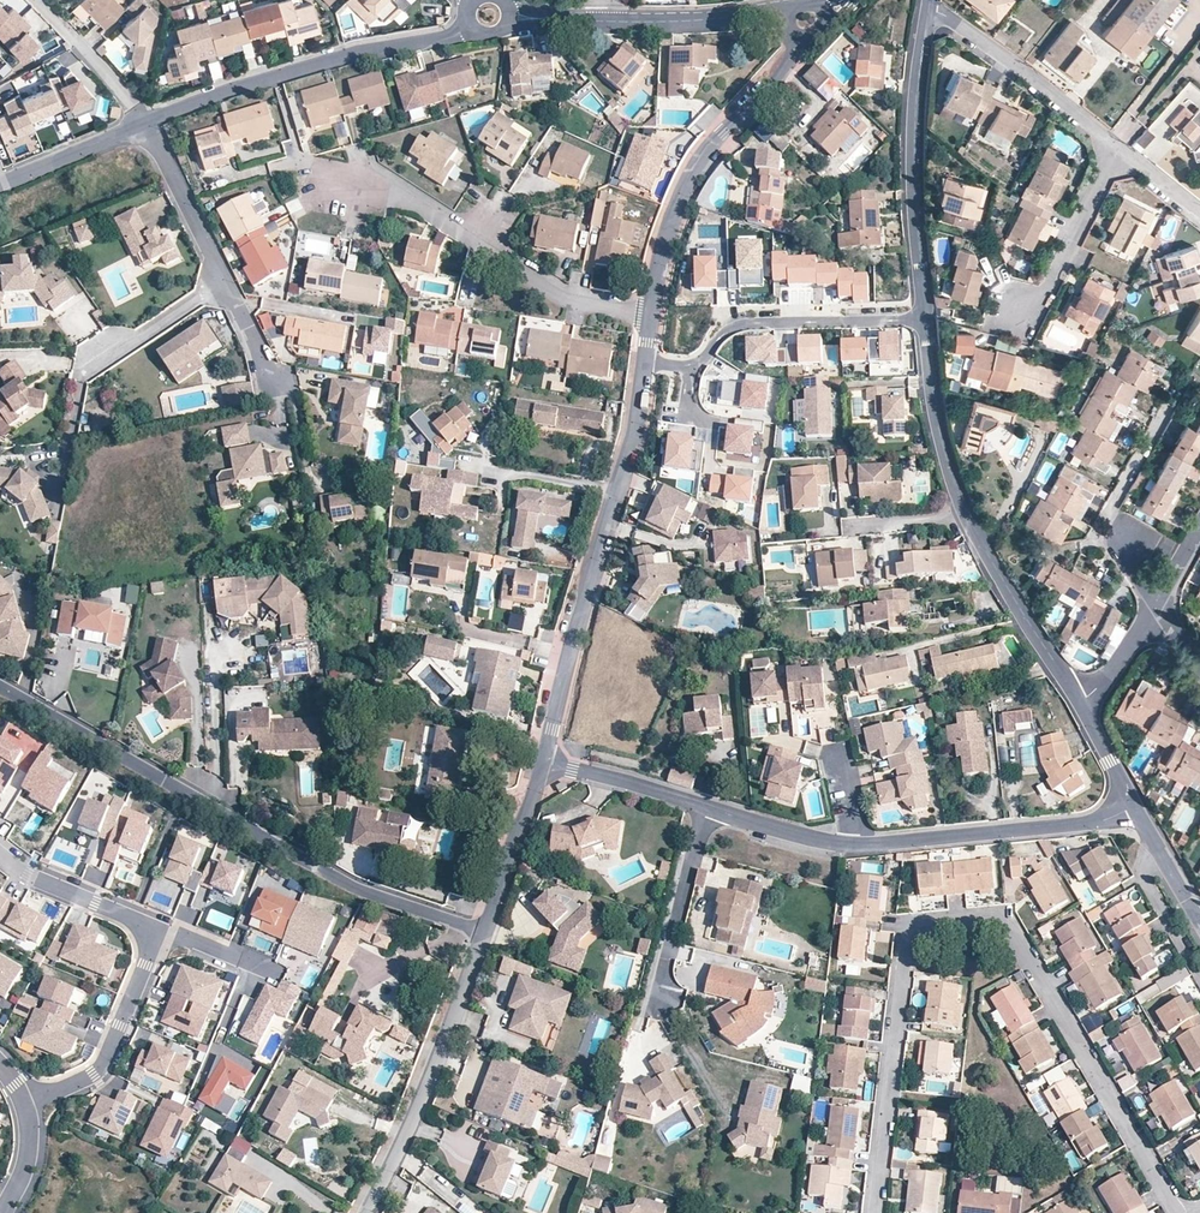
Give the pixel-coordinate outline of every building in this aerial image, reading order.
[(105,28),(124,10),(114,0),(82,0),(79,3),(89,13),(105,28)] [(140,0),(133,0),(124,9),(132,18),(125,25),(138,38),(135,41),(131,57),(147,61),(150,44),(145,39),(152,34),(156,15),(140,0)] [(248,0),(239,3),(241,11),(249,8),(248,0)] [(302,37),(320,32),(312,4),(293,10),(290,0),(288,0),(277,3),(286,35),(288,41),(302,37)] [(345,1),(367,24),(376,15),(382,21),(387,16),(398,5),(401,8),(409,0),(346,0),(345,1)] [(1011,0),(969,0),(985,12),(995,20),(1011,0)] [(1149,34),(1122,12),(1130,0),(1119,0),(1106,15),(1114,21),(1103,35),(1132,57),(1149,34)] [(1149,34),(1159,22),(1176,0),(1130,0),(1122,12),(1149,34)] [(204,10),(201,1),(194,3),(196,12),(204,10)] [(277,3),(276,1),(249,8),(241,11),(242,15),(248,36),(266,31),(267,36),(268,41),(286,35),(277,3)] [(22,14),(13,5),(8,10),(0,2),(0,35),(22,14)] [(89,13),(79,3),(72,10),(82,20),(89,13)] [(398,5),(387,16),(392,21),(403,11),(401,8),(398,5)] [(0,35),(21,58),(38,42),(25,28),(30,23),(22,14),(0,35)] [(232,45),(250,40),(248,36),(242,15),(208,25),(213,43),(215,50),(232,45)] [(208,25),(207,20),(175,29),(179,43),(173,45),(176,55),(167,58),(166,64),(168,70),(169,74),(180,70),(181,73),(196,68),(192,52),(205,48),(204,46),(213,43),(208,25)] [(1071,21),(1044,56),(1060,69),(1062,66),(1077,78),(1086,67),(1094,57),(1073,40),(1081,30),(1071,21)] [(138,38),(125,25),(122,28),(135,41),(138,38)] [(248,36),(250,40),(267,36),(266,31),(248,36)] [(288,41),(289,45),(303,41),(302,37),(288,41)] [(627,42),(620,50),(623,53),(601,76),(623,95),(645,71),(643,69),(650,61),(627,42)] [(215,50),(217,55),(233,51),(232,45),(215,50)] [(623,53),(620,50),(617,48),(596,72),(601,76),(623,53)] [(861,50),(859,66),(856,90),(883,93),(884,77),(881,77),(882,64),(883,51),(861,48),(861,50)] [(670,87),(658,87),(657,99),(684,100),(684,89),(694,89),(694,73),(700,73),(708,73),(708,64),(716,64),(716,51),(694,50),(695,52),(672,51),(670,87)] [(849,65),(859,66),(861,50),(850,53),(849,65)] [(552,55),(522,57),(522,62),(513,63),(514,78),(511,79),(513,99),(527,98),(526,88),(531,87),(531,80),(540,80),(540,76),(554,74),(552,55)] [(1060,69),(1044,56),(1041,60),(1072,84),(1077,78),(1062,66),(1060,69)] [(145,68),(147,61),(131,57),(134,66),(145,68)] [(218,57),(207,59),(211,77),(222,75),(218,57)] [(393,67),(392,60),(379,62),(380,69),(393,67)] [(470,60),(453,65),(454,68),(471,63),(470,60)] [(453,65),(436,70),(438,75),(444,97),(478,87),(471,63),(454,68),(453,65)] [(818,92),(829,80),(814,66),(803,78),(818,92)] [(169,74),(168,70),(163,72),(167,83),(183,78),(181,73),(180,70),(169,74)] [(950,89),(958,73),(953,70),(945,86),(950,89)] [(96,99),(71,71),(64,77),(67,80),(70,83),(67,86),(64,82),(60,77),(49,79),(50,82),(61,107),(69,103),(75,118),(94,110),(96,99)] [(649,74),(645,71),(623,95),(628,99),(649,74)] [(991,97),(995,88),(989,84),(984,81),(982,85),(978,93),(966,87),(970,79),(958,73),(950,89),(943,103),(953,108),(968,115),(973,105),(980,108),(984,110),(991,97)] [(353,98),(339,102),(343,116),(344,117),(358,113),(357,109),(367,106),(388,99),(381,74),(349,83),(353,98)] [(400,86),(417,81),(415,75),(399,81),(400,86)] [(407,111),(445,100),(444,97),(438,75),(417,81),(400,86),(407,111)] [(978,93),(982,85),(970,79),(966,87),(978,93)] [(61,107),(50,82),(40,86),(43,92),(22,100),(31,123),(62,111),(61,107)] [(339,102),(335,86),(302,95),(310,124),(329,119),(343,116),(339,102)] [(20,95),(3,104),(7,114),(9,118),(0,122),(0,135),(3,142),(12,138),(10,133),(32,124),(31,123),(22,100),(20,95)] [(984,110),(981,116),(991,121),(988,127),(1010,138),(1014,130),(1024,135),(1034,116),(1028,113),(1027,115),(1024,119),(1010,112),(1012,107),(1003,102),(991,97),(984,110)] [(294,99),(288,101),(293,118),(300,116),(294,99)] [(370,112),(391,106),(388,99),(367,106),(370,112)] [(948,118),(953,108),(943,103),(938,112),(948,118)] [(974,119),(980,108),(973,105),(968,115),(974,119)] [(268,106),(225,119),(226,124),(232,144),(246,140),(268,133),(275,131),(268,106)] [(710,106),(695,122),(705,131),(719,114),(710,106)] [(450,118),(458,115),(460,114),(458,107),(448,110),(450,118)] [(1027,115),(1012,107),(1010,112),(1024,119),(1027,115)] [(1199,107),(1193,113),(1186,107),(1170,124),(1178,131),(1171,138),(1175,142),(1176,143),(1181,139),(1192,148),(1196,160),(1199,159),(1199,145),(1199,144),(1199,108),(1199,107)] [(425,108),(409,111),(411,122),(427,119),(425,108)] [(833,111),(826,118),(830,122),(818,133),(812,139),(832,159),(841,150),(845,154),(869,130),(848,110),(840,118),(833,111)] [(626,127),(615,113),(607,119),(622,138),(626,127)] [(511,131),(515,126),(497,115),(479,143),(490,151),(492,147),(497,151),(495,154),(494,156),(511,167),(528,142),(511,131)] [(300,116),(293,118),(300,140),(307,138),(300,116)] [(830,122),(826,118),(815,129),(818,133),(830,122)] [(329,119),(310,124),(312,130),(331,124),(329,119)] [(12,138),(34,129),(32,124),(10,133),(12,138)] [(232,144),(226,124),(215,127),(217,136),(197,142),(206,172),(215,170),(213,164),(236,157),(232,144)] [(532,136),(515,126),(511,131),(528,142),(532,136)] [(1010,138),(988,127),(984,136),(1005,147),(1010,138)] [(1147,128),(1136,141),(1143,148),(1155,136),(1147,128)] [(270,139),(268,133),(246,140),(249,146),(270,139)] [(410,155),(420,161),(430,168),(428,171),(425,175),(442,187),(448,178),(442,175),(450,163),(457,151),(432,135),(427,143),(420,139),(410,155)] [(790,148),(794,152),(798,148),(785,135),(780,139),(790,148)] [(620,181),(645,192),(659,154),(665,155),(669,144),(653,138),(652,142),(637,136),(620,181)] [(579,182),(591,157),(563,145),(556,160),(547,155),(538,174),(547,179),(551,172),(566,179),(567,176),(579,182)] [(1023,197),(1050,211),(1056,200),(1051,197),(1056,189),(1062,176),(1068,165),(1064,163),(1067,157),(1047,146),(1021,196),(1023,197)] [(659,154),(645,192),(651,194),(665,155),(659,154)] [(780,174),(782,159),(782,157),(774,156),(758,155),(756,171),(761,172),(780,174)] [(226,166),(224,161),(213,164),(215,170),(226,166)] [(430,168),(420,161),(418,165),(428,171),(430,168)] [(456,166),(450,163),(442,175),(448,178),(456,166)] [(782,213),(785,183),(780,182),(779,182),(780,174),(761,172),(761,180),(764,180),(763,190),(760,190),(758,209),(749,208),(748,223),(772,230),(775,212),(782,213)] [(972,204),(977,186),(941,175),(942,186),(942,189),(943,190),(940,202),(943,202),(942,207),(944,208),(941,219),(973,228),(977,217),(973,216),(977,205),(976,205),(972,204)] [(1067,179),(1062,176),(1056,189),(1061,192),(1067,179)] [(981,187),(977,186),(972,204),(976,205),(981,187)] [(758,209),(760,190),(752,189),(749,208),(758,209)] [(840,236),(840,250),(881,248),(880,234),(875,235),(876,230),(880,229),(878,205),(873,205),(873,194),(850,194),(853,235),(840,236)] [(218,212),(236,243),(264,228),(258,217),(253,209),(247,196),(218,212)] [(1045,222),(1050,211),(1023,197),(1019,205),(1022,207),(1007,237),(1030,249),(1037,236),(1045,222)] [(1153,211),(1124,197),(1107,228),(1114,232),(1109,242),(1131,254),(1153,211)] [(268,211),(263,203),(253,209),(258,217),(268,211)] [(612,206),(605,235),(604,241),(601,240),(595,265),(622,272),(627,246),(639,250),(644,228),(620,223),(623,208),(612,206)] [(772,230),(781,231),(783,223),(781,223),(782,213),(775,212),(772,230)] [(113,225),(117,233),(136,223),(132,214),(113,225)] [(265,224),(268,233),(291,226),(288,217),(265,224)] [(536,242),(536,245),(555,249),(573,253),(579,227),(541,219),(541,221),(535,220),(531,241),(536,242)] [(804,229),(810,222),(805,219),(799,224),(804,229)] [(90,222),(72,229),(80,249),(98,242),(90,222)] [(789,234),(798,237),(804,229),(799,224),(796,222),(792,227),(789,234)] [(1052,226),(1045,222),(1037,236),(1045,241),(1052,226)] [(136,223),(117,233),(131,261),(134,259),(142,255),(149,267),(159,262),(163,268),(176,261),(166,242),(162,244),(159,246),(157,242),(160,240),(156,233),(145,239),(136,223)] [(789,234),(792,227),(783,223),(781,231),(789,234)] [(264,228),(236,243),(249,266),(259,285),(281,272),(264,238),(268,236),(264,228)] [(804,229),(798,237),(802,238),(823,246),(827,237),(804,229)] [(1150,246),(1154,237),(1147,233),(1142,242),(1150,246)] [(1159,240),(1154,237),(1150,246),(1154,249),(1159,240)] [(441,250),(432,247),(419,244),(420,241),(412,238),(404,267),(435,275),(441,250)] [(555,249),(536,245),(535,249),(555,254),(555,249)] [(729,273),(729,292),(734,292),(741,292),(740,274),(764,273),(764,245),(738,246),(739,272),(729,273)] [(1170,275),(1171,277),(1195,269),(1194,264),(1192,260),(1199,258),(1194,245),(1164,255),(1156,258),(1159,267),(1167,264),(1170,275)] [(971,302),(975,287),(981,270),(973,268),(976,258),(973,253),(957,248),(953,262),(956,263),(951,278),(954,279),(949,295),(971,302)] [(142,255),(134,259),(141,271),(149,267),(142,255)] [(793,258),(775,259),(777,283),(788,283),(788,287),(839,287),(839,299),(854,299),(854,303),(870,302),(870,278),(859,277),(858,273),(844,272),(844,269),(824,269),(822,261),(794,262),(793,258)] [(29,281),(28,277),(32,276),(31,270),(27,270),(26,261),(12,264),(14,273),(1,275),(2,281),(0,281),(0,302),(3,302),(5,297),(34,294),(37,298),(48,291),(55,301),(48,306),(52,312),(73,298),(63,283),(56,288),(49,278),(42,283),(40,279),(33,280),(29,281)] [(345,274),(346,269),(310,263),(306,290),(341,297),(345,274)] [(716,263),(696,263),(696,294),(716,294),(716,263)] [(1163,277),(1170,275),(1167,264),(1159,267),(1163,277)] [(259,285),(249,266),(244,269),(253,288),(259,285)] [(1178,299),(1199,292),(1199,277),(1198,278),(1197,274),(1195,269),(1171,277),(1178,299)] [(341,297),(340,300),(378,307),(382,281),(345,274),(341,297)] [(1074,304),(1070,302),(1064,313),(1084,323),(1081,328),(1092,333),(1114,290),(1088,277),(1079,296),(1074,304)] [(1130,284),(1123,280),(1118,291),(1125,294),(1130,284)] [(299,295),(300,285),(288,285),(288,295),(299,295)] [(55,301),(48,291),(37,298),(44,309),(48,306),(55,301)] [(1074,294),(1070,302),(1074,304),(1079,296),(1074,294)] [(948,318),(949,308),(941,307),(940,317),(948,318)] [(100,310),(93,313),(100,328),(107,325),(100,310)] [(1199,340),(1199,311),(1187,333),(1199,340)] [(458,351),(462,326),(453,324),(453,328),(436,326),(437,322),(438,318),(421,315),(416,344),(458,351)] [(342,354),(346,328),(325,325),(325,327),(287,320),(284,331),(295,333),(295,331),(301,333),(299,346),(342,354)] [(405,336),(406,323),(387,320),(385,332),(366,329),(361,353),(371,355),(372,351),(387,354),(390,333),(405,336)] [(206,323),(203,325),(218,345),(220,344),(206,323)] [(190,364),(193,368),(199,364),(196,360),(218,345),(203,325),(157,356),(171,376),(190,364)] [(472,328),(462,326),(458,351),(458,355),(496,361),(495,367),(504,369),(507,349),(498,347),(501,332),(485,330),(485,333),(472,331),(472,328)] [(973,346),(976,335),(953,328),(951,337),(956,338),(953,347),(972,353),(973,351),(975,346),(973,346)] [(558,369),(568,370),(572,342),(573,338),(532,331),(527,357),(559,362),(558,369)] [(1146,338),(1160,347),(1164,340),(1151,331),(1146,338)] [(1199,353),(1199,340),(1187,333),(1182,342),(1199,353)] [(882,343),(870,343),(870,363),(870,365),(900,364),(900,338),(891,338),(882,338),(882,343)] [(1087,339),(1084,354),(1093,356),(1095,341),(1087,339)] [(788,347),(788,366),(823,364),(822,340),(811,340),(800,341),(800,346),(788,347)] [(568,370),(567,378),(578,380),(579,373),(608,378),(613,354),(584,349),(585,344),(572,342),(568,370)] [(776,365),(776,343),(753,344),(753,365),(776,365)] [(857,343),(842,344),(843,364),(870,363),(870,343),(857,343)] [(199,364),(201,367),(224,351),(220,344),(218,345),(196,360),(199,364)] [(584,349),(613,354),(614,349),(585,344),(584,349)] [(975,346),(973,351),(989,356),(987,363),(992,364),(995,352),(975,346)] [(1137,386),(1147,391),(1153,382),(1149,380),(1154,371),(1158,373),(1161,375),(1165,367),(1130,348),(1117,374),(1137,386)] [(986,383),(1005,388),(1014,357),(1015,354),(995,349),(995,352),(992,364),(987,363),(989,356),(973,351),(966,374),(980,378),(986,380),(986,383)] [(1014,357),(1005,388),(1017,392),(1019,385),(1055,395),(1061,371),(1026,361),(1014,357)] [(20,383),(25,379),(13,363),(0,372),(0,379),(8,390),(0,396),(0,416),(8,427),(19,420),(16,416),(28,408),(42,411),(45,396),(26,392),(21,395),(15,387),(20,383)] [(190,364),(171,376),(178,385),(196,373),(193,368),(190,364)] [(199,364),(193,368),(196,373),(202,369),(201,367),(199,364)] [(400,385),(402,368),(397,367),(397,373),(393,373),(392,383),(400,385)] [(1133,394),(1137,386),(1117,374),(1106,368),(1101,376),(1106,379),(1096,397),(1123,411),(1126,404),(1123,403),(1129,392),(1133,394)] [(1149,380),(1153,382),(1158,373),(1154,371),(1149,380)] [(980,378),(966,374),(964,382),(978,386),(980,378)] [(768,413),(771,379),(747,376),(747,381),(746,386),(723,384),(721,403),(744,406),(743,410),(768,413)] [(1091,394),(1096,397),(1106,379),(1101,376),(1091,394)] [(832,400),(831,379),(805,380),(805,401),(806,425),(806,437),(832,437),(832,408),(827,409),(827,400),(832,400)] [(340,433),(360,437),(369,389),(332,382),(328,403),(345,406),(340,433)] [(26,392),(20,383),(15,387),(21,395),(26,392)] [(254,405),(249,384),(239,386),(243,407),(254,405)] [(243,407),(239,386),(221,390),(225,410),(243,407)] [(886,402),(886,389),(868,389),(868,402),(875,402),(875,417),(882,417),(883,438),(903,438),(903,401),(886,402)] [(887,389),(887,396),(901,397),(902,390),(887,389)] [(1123,403),(1126,404),(1133,394),(1129,392),(1123,403)] [(1086,415),(1096,397),(1091,394),(1081,412),(1086,415)] [(1121,421),(1125,413),(1123,411),(1096,397),(1086,415),(1081,412),(1076,420),(1087,426),(1107,438),(1112,429),(1109,428),(1114,418),(1118,420),(1121,421)] [(1010,426),(1014,411),(973,399),(961,445),(977,450),(983,427),(994,421),(1010,426)] [(806,425),(805,401),(796,401),(797,425),(806,425)] [(515,422),(579,432),(580,424),(604,428),(605,416),(559,409),(559,412),(536,408),(537,405),(518,402),(515,422)] [(464,403),(457,409),(466,420),(473,414),(464,403)] [(450,445),(455,440),(464,433),(471,427),(466,420),(457,409),(435,427),(438,432),(431,438),(444,454),(446,456),(454,450),(450,445)] [(438,432),(435,427),(421,410),(410,419),(433,448),(430,468),(449,471),(454,472),(456,462),(440,460),(441,457),(444,454),(431,438),(438,432)] [(1112,429),(1118,420),(1114,418),(1109,428),(1112,429)] [(246,424),(222,429),(226,449),(250,444),(246,424)] [(580,424),(579,432),(603,436),(604,428),(580,424)] [(1189,461),(1199,441),(1199,432),(1194,429),(1186,424),(1170,451),(1189,461)] [(1112,452),(1117,443),(1107,438),(1087,426),(1072,452),(1105,472),(1110,464),(1106,462),(1103,460),(1109,451),(1112,452)] [(756,431),(728,429),(726,455),(754,457),(756,431)] [(358,447),(360,437),(340,433),(338,443),(358,447)] [(464,433),(455,440),(459,445),(468,438),(464,433)] [(702,474),(706,444),(692,443),(683,442),(684,437),(679,436),(673,436),(670,456),(667,456),(665,470),(702,474)] [(454,450),(459,445),(455,440),(450,445),(454,450)] [(833,455),(846,456),(847,445),(834,444),(833,455)] [(275,470),(276,475),(286,474),(282,456),(263,459),(261,448),(231,453),(235,471),(223,473),(218,479),(223,505),(240,501),(237,483),(236,477),(275,470)] [(1106,462),(1112,452),(1109,451),(1103,460),(1106,462)] [(1170,451),(1155,478),(1173,489),(1189,461),(1170,451)] [(404,463),(394,462),(393,472),(403,473),(404,463)] [(793,486),(795,513),(820,511),(818,497),(817,488),(821,488),(830,487),(828,467),(792,471),(793,486)] [(850,470),(850,485),(860,484),(860,498),(871,498),(876,497),(877,503),(899,503),(902,501),(901,485),(892,486),(891,468),(850,470)] [(752,504),(756,471),(736,469),(735,480),(727,479),(726,486),(725,495),(741,497),(741,503),(752,504)] [(0,470),(0,491),(8,492),(24,504),(31,523),(50,516),(39,487),(22,474),(0,470)] [(237,483),(276,475),(275,470),(236,477),(237,483)] [(837,470),(838,485),(850,485),(850,470),(837,470)] [(454,472),(449,471),(447,483),(413,478),(411,493),(422,495),(420,511),(462,517),(464,507),(452,505),(455,485),(475,488),(478,475),(454,472)] [(1083,497),(1089,501),(1093,493),(1092,492),(1096,485),(1083,478),(1079,484),(1060,473),(1044,499),(1074,516),(1075,517),(1081,509),(1078,507),(1083,497)] [(31,474),(22,474),(39,487),(37,478),(31,474)] [(1173,489),(1155,478),(1140,504),(1158,515),(1173,489)] [(693,500),(659,485),(652,498),(660,502),(647,529),(675,542),(682,524),(688,527),(693,517),(687,514),(693,500)] [(784,514),(795,513),(793,486),(782,487),(784,514)] [(1165,519),(1180,492),(1173,489),(1158,515),(1165,519)] [(563,516),(564,504),(547,501),(547,499),(521,495),(519,512),(520,513),(517,538),(514,538),(513,548),(535,552),(536,545),(535,545),(537,528),(533,528),(535,514),(540,515),(545,515),(545,513),(563,516)] [(330,501),(330,497),(321,499),(325,530),(336,528),(336,524),(357,521),(358,529),(371,527),(368,507),(355,510),(353,498),(346,499),(330,501)] [(1044,499),(1040,497),(1035,505),(1030,514),(1025,523),(1056,540),(1061,531),(1058,529),(1064,520),(1069,523),(1074,516),(1044,499)] [(1075,517),(1079,519),(1089,501),(1083,497),(1078,507),(1081,509),(1075,517)] [(647,529),(660,502),(652,498),(640,525),(647,529)] [(1030,514),(1035,505),(1025,499),(1020,509),(1030,514)] [(572,505),(564,504),(563,516),(571,517),(572,505)] [(713,527),(720,512),(706,506),(699,520),(713,527)] [(464,507),(462,517),(469,518),(470,508),(464,507)] [(470,508),(469,518),(479,520),(480,510),(470,508)] [(1056,540),(1058,541),(1069,523),(1064,520),(1058,529),(1061,531),(1056,540)] [(60,524),(50,523),(47,543),(57,545),(60,524)] [(750,562),(748,540),(734,532),(714,534),(716,565),(750,562)] [(661,588),(669,587),(680,585),(677,566),(672,566),(670,555),(656,558),(655,549),(634,552),(637,572),(641,572),(642,582),(639,586),(634,592),(650,604),(661,588)] [(906,567),(900,568),(887,569),(888,580),(954,574),(952,553),(950,554),(937,555),(937,550),(931,551),(931,555),(905,558),(906,567)] [(869,572),(868,551),(854,552),(856,572),(869,572)] [(816,556),(819,583),(838,582),(856,580),(856,572),(854,552),(816,556)] [(468,565),(468,563),(416,554),(413,580),(415,580),(431,583),(447,585),(447,589),(465,592),(468,565)] [(479,555),(471,554),(468,563),(468,565),(478,566),(479,555)] [(495,558),(479,555),(478,566),(494,569),(495,558)] [(1060,588),(1070,571),(1044,555),(1034,573),(1060,588)] [(1100,581),(1073,566),(1070,571),(1097,586),(1100,581)] [(1097,586),(1070,571),(1060,588),(1077,598),(1087,604),(1090,598),(1093,593),(1097,586)] [(514,598),(536,603),(545,605),(548,586),(538,585),(539,578),(518,574),(517,581),(506,579),(502,600),(514,603),(514,598)] [(0,577),(0,614),(0,615),(4,626),(0,640),(0,653),(26,660),(33,636),(30,635),(28,634),(25,634),(21,622),(25,620),(15,592),(0,577)] [(415,580),(413,580),(394,577),(392,586),(394,587),(408,589),(413,589),(415,580)] [(280,579),(264,581),(265,604),(274,610),(279,614),(282,617),(284,627),(293,626),(295,638),(310,636),(306,598),(280,579)] [(265,604),(264,581),(245,583),(245,580),(214,584),(218,615),(230,620),(242,619),(249,613),(248,605),(265,604)] [(152,594),(164,593),(164,582),(152,583),(152,594)] [(125,604),(137,605),(139,586),(128,584),(125,604)] [(648,616),(669,587),(661,588),(650,604),(634,592),(628,601),(648,616)] [(766,603),(765,588),(756,589),(757,604),(766,603)] [(909,591),(879,594),(880,605),(865,607),(867,626),(890,624),(891,632),(902,631),(900,615),(908,614),(911,614),(909,591)] [(535,607),(536,603),(514,598),(514,603),(535,607)] [(1078,620),(1073,629),(1099,644),(1118,610),(1111,605),(1109,609),(1107,612),(1098,607),(1100,603),(1090,598),(1087,604),(1084,609),(1078,620)] [(1087,604),(1077,598),(1074,603),(1084,609),(1087,604)] [(121,648),(127,616),(114,614),(114,611),(65,602),(59,635),(73,638),(75,629),(76,626),(79,626),(78,630),(87,631),(110,636),(108,646),(121,648)] [(642,624),(648,616),(630,603),(622,615),(642,624)] [(1107,612),(1109,609),(1100,603),(1098,607),(1107,612)] [(276,619),(279,614),(274,610),(269,615),(276,619)] [(900,615),(902,631),(910,630),(908,614),(900,615)] [(524,633),(528,618),(513,615),(509,630),(524,633)] [(1066,624),(1073,629),(1078,620),(1071,615),(1066,624)] [(469,623),(480,626),(481,619),(470,617),(469,623)] [(30,635),(25,620),(21,622),(25,634),(28,634),(30,635)] [(295,638),(293,626),(284,627),(282,627),(284,642),(295,641),(295,638)] [(108,646),(110,636),(87,631),(85,641),(108,646)] [(267,635),(255,636),(256,647),(268,646),(267,635)] [(425,653),(454,661),(458,645),(429,638),(427,644),(420,643),(419,649),(425,651),(425,653)] [(155,702),(158,700),(165,697),(170,706),(170,707),(178,707),(179,713),(186,712),(186,721),(193,721),(192,699),(185,689),(183,689),(183,681),(185,680),(173,663),(177,643),(157,639),(153,661),(141,668),(143,671),(148,680),(153,677),(157,684),(148,689),(155,702)] [(939,647),(929,649),(936,680),(963,675),(989,669),(990,672),(999,669),(995,654),(1001,652),(1000,646),(942,658),(939,647)] [(481,676),(479,687),(473,711),(507,719),(513,693),(506,691),(514,659),(479,651),(475,663),(478,664),(476,675),(481,676)] [(875,652),(847,658),(850,671),(854,670),(864,667),(869,692),(912,683),(907,657),(888,661),(878,663),(877,659),(875,652)] [(454,664),(454,661),(425,653),(424,656),(454,664)] [(513,693),(520,661),(514,659),(506,691),(513,693)] [(765,672),(770,667),(769,661),(752,663),(753,673),(752,673),(752,679),(766,677),(765,672)] [(864,667),(854,670),(860,694),(869,692),(864,667)] [(989,669),(963,675),(963,678),(990,672),(989,669)] [(150,705),(155,702),(148,689),(148,680),(143,671),(142,693),(150,705)] [(802,671),(788,672),(788,681),(790,701),(805,700),(805,703),(825,701),(822,671),(802,673),(802,671)] [(779,704),(791,703),(790,701),(788,681),(776,682),(776,676),(766,677),(752,679),(755,702),(767,701),(778,700),(779,704)] [(1162,702),(1167,695),(1158,690),(1157,693),(1147,687),(1148,684),(1150,682),(1142,677),(1135,689),(1123,711),(1149,726),(1162,702)] [(1157,693),(1158,690),(1148,684),(1147,687),(1157,693)] [(1146,731),(1149,726),(1123,711),(1135,689),(1129,687),(1115,713),(1146,731)] [(395,699),(397,692),(385,689),(383,696),(395,699)] [(170,722),(186,721),(186,712),(179,713),(178,707),(170,707),(170,706),(165,697),(158,700),(170,722)] [(697,714),(687,715),(689,736),(708,734),(708,731),(723,730),(723,733),(724,740),(734,739),(731,717),(722,718),(720,699),(696,701),(697,714)] [(826,711),(825,701),(805,703),(806,706),(806,713),(826,711)] [(1179,711),(1162,702),(1149,726),(1146,731),(1145,733),(1164,744),(1157,757),(1165,761),(1178,738),(1186,723),(1175,717),(1179,711)] [(1030,711),(1012,713),(1013,724),(1031,722),(1030,711)] [(1190,718),(1179,711),(1175,717),(1186,723),(1190,718)] [(266,752),(272,752),(276,748),(277,748),(276,733),(273,733),(272,723),(272,712),(254,713),(254,717),(239,718),(239,743),(246,744),(252,737),(257,737),(261,741),(261,747),(266,752)] [(1012,713),(1002,715),(1005,734),(1014,733),(1013,724),(1012,713)] [(959,726),(953,727),(955,746),(961,745),(963,758),(964,776),(988,773),(984,742),(976,743),(974,725),(978,725),(977,714),(958,716),(959,726)] [(289,748),(292,752),(314,751),(314,734),(320,734),(320,722),(288,723),(289,730),(279,731),(279,733),(276,733),(277,748),(289,748)] [(288,723),(275,723),(276,733),(279,733),(279,731),(289,730),(288,723)] [(891,759),(893,770),(898,769),(903,768),(912,766),(909,754),(907,754),(904,738),(903,734),(899,735),(897,724),(865,730),(870,753),(877,752),(876,749),(883,747),(884,750),(883,751),(884,760),(891,759)] [(980,737),(978,725),(974,725),(976,743),(984,742),(984,737),(980,737)] [(955,746),(953,727),(947,727),(948,747),(955,746)] [(456,800),(467,734),(439,729),(428,795),(456,800)] [(1066,744),(1064,735),(1042,740),(1044,749),(1040,750),(1043,764),(1051,779),(1058,775),(1064,785),(1070,797),(1086,788),(1079,777),(1084,774),(1078,764),(1075,766),(1070,768),(1066,760),(1071,758),(1068,743),(1066,744)] [(918,752),(915,736),(904,738),(907,754),(909,754),(912,766),(923,764),(920,751),(918,752)] [(18,766),(16,764),(24,752),(1,737),(0,738),(0,790),(3,791),(18,766)] [(1178,738),(1165,761),(1170,764),(1192,777),(1199,762),(1199,751),(1178,738)] [(797,754),(771,746),(768,759),(776,761),(770,783),(766,797),(791,804),(796,789),(793,788),(795,778),(799,779),(802,768),(794,766),(797,754)] [(55,810),(73,782),(50,768),(56,759),(45,753),(24,786),(34,792),(32,796),(55,810)] [(1075,766),(1071,758),(1066,760),(1070,768),(1075,766)] [(73,782),(78,773),(56,759),(50,768),(73,782)] [(776,761),(768,759),(761,781),(770,783),(776,761)] [(1192,777),(1199,782),(1199,762),(1192,777)] [(928,776),(925,764),(923,764),(912,766),(903,768),(906,780),(900,781),(878,786),(880,797),(902,793),(903,800),(911,812),(926,809),(924,796),(929,795),(925,777),(928,776)] [(1192,777),(1170,764),(1166,771),(1187,784),(1188,783),(1192,777)] [(687,777),(688,774),(672,769),(671,772),(687,777)] [(668,783),(691,790),(692,790),(696,776),(688,774),(687,777),(671,772),(668,783)] [(1058,775),(1051,779),(1047,782),(1053,792),(1064,785),(1058,775)] [(1192,777),(1188,783),(1199,789),(1199,782),(1192,777)] [(559,792),(567,788),(564,782),(556,786),(559,792)] [(1150,787),(1145,796),(1148,802),(1151,807),(1159,792),(1150,787)] [(381,789),(379,799),(391,801),(393,792),(381,789)] [(338,791),(336,805),(346,807),(349,793),(338,791)] [(882,804),(903,800),(902,793),(880,797),(882,804)] [(102,806),(90,801),(79,826),(92,831),(90,834),(99,838),(110,842),(122,812),(124,807),(125,804),(106,796),(102,806)] [(133,816),(135,812),(124,807),(122,812),(133,816)] [(400,854),(402,842),(405,829),(391,826),(378,824),(379,813),(360,809),(354,846),(379,849),(379,844),(386,846),(385,851),(400,854)] [(152,829),(145,826),(148,817),(135,812),(133,816),(122,812),(110,842),(104,856),(116,861),(118,855),(139,864),(143,855),(141,854),(152,829)] [(556,825),(552,849),(572,852),(572,856),(585,858),(586,848),(585,846),(600,837),(607,838),(607,843),(619,844),(623,817),(595,813),(594,820),(585,824),(578,828),(556,825)] [(582,819),(585,824),(594,820),(595,813),(582,819)] [(413,830),(415,820),(393,816),(391,826),(405,829),(413,830)] [(92,831),(79,826),(77,831),(98,840),(99,838),(90,834),(92,831)] [(1183,844),(1188,836),(1182,833),(1178,840),(1183,844)] [(586,848),(585,858),(598,851),(598,848),(607,843),(607,838),(600,837),(585,846),(586,848)] [(200,883),(204,873),(191,868),(200,847),(180,838),(166,874),(178,879),(179,876),(186,879),(185,882),(183,886),(196,892),(200,883)] [(1043,840),(1038,841),(1048,859),(1052,856),(1043,840)] [(1057,854),(1049,840),(1043,840),(1052,856),(1057,854)] [(411,843),(402,842),(400,854),(399,858),(418,861),(411,843)] [(379,844),(379,849),(377,856),(385,851),(386,846),(379,844)] [(1083,861),(1088,869),(1103,894),(1121,884),(1102,851),(1062,854),(1070,868),(1083,861)] [(1028,880),(1034,890),(1037,895),(1035,897),(1045,915),(1068,901),(1045,862),(1038,865),(1035,860),(1021,859),(1021,857),(1010,858),(1012,879),(1023,878),(1021,866),(1032,866),(1037,874),(1028,880)] [(981,861),(953,864),(956,895),(966,893),(966,892),(965,888),(974,887),(974,891),(995,888),(991,860),(988,860),(988,858),(981,859),(981,861)] [(234,894),(245,868),(222,859),(220,864),(210,860),(204,873),(200,883),(212,888),(213,885),(234,894)] [(1075,877),(1088,869),(1083,861),(1070,868),(1075,877)] [(668,875),(671,864),(663,863),(660,873),(668,875)] [(956,895),(953,864),(918,867),(920,892),(935,890),(935,895),(935,896),(956,895)] [(708,874),(699,872),(695,887),(704,890),(708,874)] [(667,881),(668,875),(660,873),(659,879),(667,881)] [(868,920),(881,922),(882,913),(878,912),(881,895),(883,879),(858,875),(854,905),(853,918),(856,918),(868,920)] [(756,900),(760,886),(738,881),(735,895),(722,892),(721,899),(724,899),(722,907),(719,918),(721,919),(718,931),(721,932),(718,942),(747,949),(750,937),(745,936),(750,913),(755,915),(758,916),(761,902),(756,900)] [(765,888),(760,886),(756,900),(761,902),(765,888)] [(284,941),(299,904),(265,889),(253,918),(264,923),(260,931),(284,941)] [(579,972),(588,952),(578,948),(582,939),(603,921),(591,906),(585,910),(580,905),(572,900),(564,897),(562,900),(557,893),(541,906),(562,932),(551,962),(579,972)] [(10,901),(0,896),(0,919),(10,901)] [(50,922),(29,910),(28,912),(21,908),(22,905),(11,899),(10,901),(0,919),(0,927),(15,936),(17,932),(28,938),(38,944),(50,922)] [(1125,948),(1151,933),(1146,924),(1142,927),(1135,915),(1127,901),(1105,914),(1125,948)] [(334,918),(299,904),(284,941),(283,943),(292,947),(296,938),(322,949),(334,918)] [(846,904),(844,917),(853,918),(854,905),(846,904)] [(750,937),(755,915),(750,913),(745,936),(750,937)] [(1142,927),(1146,924),(1139,913),(1135,915),(1142,927)] [(378,927),(361,916),(355,927),(372,937),(378,927)] [(853,918),(844,917),(843,928),(855,930),(856,918),(853,918)] [(260,931),(264,923),(253,918),(250,926),(260,931)] [(867,931),(868,920),(856,918),(855,930),(867,931)] [(1087,963),(1096,958),(1091,950),(1096,947),(1080,919),(1056,932),(1064,946),(1073,960),(1069,962),(1075,971),(1087,963)] [(578,948),(588,952),(591,944),(609,929),(603,921),(582,939),(578,948)] [(114,961),(91,951),(94,944),(95,941),(83,936),(87,928),(74,923),(65,945),(60,958),(107,977),(114,961)] [(95,941),(98,933),(87,928),(83,936),(95,941)] [(855,930),(843,928),(839,960),(864,962),(865,957),(868,958),(869,948),(866,948),(867,931),(855,930)] [(361,937),(347,929),(332,956),(344,962),(347,964),(361,937)] [(28,938),(17,932),(15,936),(26,942),(28,938)] [(1155,941),(1151,933),(1125,948),(1123,949),(1142,980),(1158,970),(1151,958),(1156,954),(1150,944),(1155,941)] [(378,935),(374,946),(387,950),(390,940),(378,935)] [(318,958),(322,949),(296,938),(292,947),(318,958)] [(639,954),(647,956),(651,942),(643,939),(639,954)] [(60,958),(65,945),(53,940),(44,956),(58,962),(60,958)] [(114,961),(117,954),(94,944),(91,951),(114,961)] [(1073,960),(1064,946),(1061,948),(1069,962),(1073,960)] [(23,971),(0,957),(0,998),(4,1001),(23,971)] [(511,975),(513,960),(504,958),(501,974),(511,975)] [(347,964),(344,962),(320,1008),(322,1009),(326,1011),(350,966),(347,964)] [(1075,971),(1070,974),(1075,983),(1079,981),(1097,1010),(1121,996),(1103,967),(1093,973),(1087,963),(1075,971)] [(211,1011),(220,989),(202,981),(205,975),(183,966),(177,982),(179,983),(178,986),(176,985),(172,994),(174,995),(210,1010),(211,1011)] [(759,979),(713,966),(705,994),(731,1001),(730,1003),(712,1013),(722,1032),(718,1034),(735,1050),(746,1044),(745,1040),(756,1035),(765,1026),(761,1021),(764,1016),(771,1018),(775,1004),(775,993),(762,996),(754,995),(759,979)] [(223,983),(205,975),(202,981),(220,989),(223,983)] [(547,1021),(558,990),(520,976),(512,998),(519,1001),(516,1011),(510,1030),(540,1041),(547,1021)] [(60,1006),(62,1000),(67,1002),(72,989),(43,977),(35,996),(42,999),(38,1010),(61,1020),(65,1022),(70,1010),(65,1008),(60,1006)] [(826,995),(828,983),(806,977),(803,990),(826,995)] [(286,1017),(301,989),(283,980),(277,990),(267,985),(262,995),(266,997),(262,1003),(259,1001),(241,1035),(258,1045),(275,1012),(286,1017)] [(1092,1013),(1097,1010),(1079,981),(1075,983),(1092,1013)] [(930,993),(928,1011),(926,1024),(931,1025),(942,1026),(952,1027),(953,1014),(956,1014),(957,1004),(960,987),(929,983),(928,993),(930,993)] [(1012,1034),(1035,1021),(1028,1009),(1024,1002),(1014,985),(991,998),(1012,1034)] [(869,1030),(870,1013),(871,999),(864,998),(864,990),(846,988),(842,1027),(869,1030)] [(572,994),(558,990),(547,1021),(561,1026),(572,994)] [(198,1038),(210,1010),(174,995),(162,1023),(198,1038)] [(33,1003),(20,998),(18,1002),(28,1006),(31,1007),(33,1003)] [(519,1001),(512,998),(508,1008),(516,1011),(519,1001)] [(1185,1034),(1199,1025),(1199,1017),(1193,1005),(1188,1009),(1186,1005),(1182,998),(1156,1013),(1169,1033),(1181,1026),(1185,1034)] [(1024,1002),(1028,1009),(1032,1007),(1028,999),(1024,1002)] [(21,1017),(28,1006),(18,1002),(12,1012),(21,1017)] [(963,1005),(957,1004),(956,1014),(953,1014),(952,1027),(960,1029),(963,1005)] [(326,1011),(322,1009),(309,1032),(327,1041),(326,1043),(348,1056),(351,1065),(367,1060),(364,1051),(375,1030),(382,1033),(388,1031),(392,1024),(359,1006),(347,1026),(350,1028),(344,1039),(341,1037),(332,1032),(340,1019),(326,1011)] [(56,1031),(61,1020),(38,1010),(33,1008),(19,1040),(58,1056),(69,1051),(74,1038),(56,1031)] [(1135,1019),(1138,1017),(1133,1009),(1120,1017),(1124,1024),(1135,1019)] [(1124,1024),(1121,1026),(1126,1034),(1123,1035),(1113,1041),(1120,1052),(1123,1051),(1136,1074),(1162,1058),(1142,1025),(1139,1026),(1135,1019),(1124,1024)] [(1102,1027),(1098,1020),(1084,1027),(1089,1035),(1099,1029),(1102,1027)] [(1012,1034),(1008,1037),(1011,1041),(1023,1060),(1019,1062),(1027,1075),(1054,1058),(1037,1031),(1040,1029),(1035,1021),(1012,1034)] [(1177,1039),(1197,1071),(1199,1069),(1199,1025),(1185,1034),(1177,1039)] [(347,1026),(341,1037),(344,1039),(350,1028),(347,1026)] [(834,1037),(835,1027),(822,1026),(821,1035),(834,1037)] [(867,1041),(869,1030),(842,1027),(838,1026),(836,1037),(867,1041)] [(1057,1057),(1040,1029),(1037,1031),(1054,1058),(1057,1057)] [(1105,1039),(1099,1029),(1089,1035),(1095,1045),(1105,1039)] [(402,1030),(398,1037),(412,1044),(416,1037),(402,1030)] [(1006,1032),(993,1039),(996,1044),(1008,1037),(1006,1032)] [(1008,1037),(996,1044),(998,1048),(1011,1041),(1008,1037)] [(921,1042),(920,1053),(926,1053),(924,1066),(923,1073),(951,1076),(954,1046),(921,1042)] [(348,1056),(326,1043),(321,1053),(334,1060),(348,1056)] [(185,1075),(191,1060),(156,1046),(152,1056),(143,1052),(136,1069),(146,1073),(147,1069),(167,1078),(171,1069),(185,1075)] [(865,1050),(840,1046),(838,1056),(835,1056),(833,1074),(831,1088),(857,1091),(858,1074),(860,1060),(864,1061),(865,1050)] [(244,1093),(255,1072),(219,1054),(208,1077),(212,1079),(202,1099),(232,1113),(242,1092),(244,1093)] [(653,1082),(645,1087),(641,1089),(627,1085),(622,1105),(626,1106),(634,1102),(639,1104),(643,1111),(641,1121),(653,1124),(655,1113),(652,1106),(661,1101),(667,1112),(687,1101),(673,1074),(676,1071),(668,1056),(652,1064),(660,1078),(653,1082)] [(500,1075),(505,1062),(495,1058),(475,1110),(498,1088),(501,1079),(504,1080),(506,1076),(500,1075)] [(1180,1072),(1174,1061),(1164,1068),(1170,1078),(1180,1072)] [(550,1079),(505,1062),(500,1075),(506,1076),(504,1080),(501,1079),(498,1088),(475,1110),(515,1125),(527,1094),(533,1090),(545,1095),(550,1079)] [(139,1086),(146,1073),(136,1069),(130,1082),(139,1086)] [(181,1084),(185,1075),(171,1069),(167,1078),(181,1084)] [(307,1086),(312,1077),(299,1070),(293,1080),(306,1088),(307,1086)] [(1132,1073),(1118,1080),(1123,1091),(1137,1085),(1132,1073)] [(791,1091),(812,1094),(814,1077),(793,1075),(791,1091)] [(307,1086),(331,1100),(336,1091),(312,1077),(307,1086)] [(642,1082),(645,1087),(653,1082),(650,1078),(642,1082)] [(1084,1111),(1087,1109),(1078,1093),(1075,1095),(1071,1088),(1074,1086),(1069,1078),(1044,1093),(1062,1123),(1084,1111)] [(1153,1093),(1173,1129),(1195,1115),(1175,1080),(1153,1093)] [(866,1081),(864,1099),(873,1100),(874,1082),(866,1081)] [(1035,1085),(1033,1081),(1025,1085),(1027,1090),(1035,1085)] [(753,1082),(746,1108),(759,1111),(757,1122),(746,1119),(743,1129),(739,1132),(729,1140),(739,1151),(748,1144),(765,1148),(770,1149),(772,1136),(779,1138),(783,1119),(777,1117),(783,1089),(753,1082)] [(301,1098),(280,1086),(264,1116),(275,1122),(269,1133),(282,1139),(288,1128),(294,1117),(291,1116),(295,1107),(299,1109),(310,1115),(314,1107),(309,1104),(310,1103),(301,1098)] [(331,1100),(307,1086),(306,1088),(301,1098),(310,1103),(315,1105),(326,1111),(332,1100),(331,1100)] [(527,1106),(533,1090),(527,1094),(515,1125),(531,1131),(538,1111),(527,1106)] [(120,1136),(137,1099),(121,1091),(116,1102),(102,1095),(90,1122),(120,1136)] [(1170,1131),(1173,1129),(1153,1093),(1149,1096),(1154,1103),(1149,1106),(1157,1118),(1161,1116),(1170,1131)] [(184,1129),(192,1111),(165,1098),(155,1121),(158,1123),(156,1128),(152,1127),(143,1147),(158,1154),(162,1146),(171,1150),(181,1127),(184,1129)] [(626,1106),(622,1105),(620,1115),(641,1121),(643,1111),(639,1104),(634,1102),(626,1106)] [(329,1124),(326,1111),(315,1105),(314,1107),(310,1115),(316,1118),(318,1126),(329,1124)] [(294,1117),(299,1109),(295,1107),(291,1116),(294,1117)] [(759,1111),(746,1108),(742,1107),(740,1118),(742,1119),(746,1119),(757,1122),(759,1111)] [(815,1145),(814,1155),(829,1157),(849,1160),(851,1151),(853,1152),(855,1142),(856,1136),(859,1110),(831,1107),(827,1146),(815,1145)] [(938,1122),(939,1114),(919,1111),(918,1120),(923,1121),(921,1140),(916,1140),(915,1152),(938,1155),(939,1142),(946,1143),(949,1123),(938,1122)] [(1094,1129),(1084,1111),(1062,1123),(1061,1124),(1082,1159),(1086,1158),(1108,1145),(1100,1132),(1097,1134),(1094,1129)] [(949,1115),(939,1114),(938,1122),(949,1123),(949,1115)] [(288,1128),(282,1139),(286,1142),(292,1130),(288,1128)] [(1199,1133),(1184,1142),(1189,1150),(1184,1153),(1192,1165),(1196,1162),(1199,1169),(1199,1133)] [(238,1137),(231,1149),(247,1158),(254,1146),(238,1137)] [(508,1160),(512,1151),(488,1141),(484,1151),(491,1155),(478,1188),(501,1199),(516,1163),(508,1160)] [(167,1158),(171,1150),(162,1146),(158,1154),(167,1158)] [(776,1150),(770,1149),(765,1148),(762,1158),(774,1161),(776,1150)] [(233,1187),(262,1203),(273,1185),(242,1167),(247,1158),(231,1149),(226,1157),(210,1184),(228,1195),(233,1187)] [(283,1149),(276,1160),(289,1168),(296,1157),(283,1149)] [(560,1150),(555,1165),(582,1173),(587,1159),(560,1150)] [(613,1160),(596,1154),(592,1171),(608,1177),(613,1160)] [(852,1170),(853,1160),(849,1160),(829,1157),(829,1168),(813,1166),(809,1195),(825,1197),(824,1207),(842,1209),(844,1187),(841,1186),(842,1182),(845,1183),(847,1169),(852,1170)] [(841,1186),(844,1187),(850,1188),(852,1170),(847,1169),(845,1183),(842,1182),(841,1186)] [(908,1200),(912,1200),(911,1212),(937,1212),(940,1185),(941,1185),(942,1174),(906,1170),(904,1180),(910,1180),(908,1200)] [(1131,1191),(1135,1189),(1126,1173),(1122,1175),(1131,1191)] [(1144,1204),(1135,1189),(1131,1191),(1122,1175),(1121,1175),(1098,1188),(1113,1212),(1129,1212),(1144,1204)] [(963,1180),(961,1191),(975,1193),(976,1181),(963,1180)] [(1199,1195),(1196,1189),(1190,1192),(1193,1198),(1199,1195)] [(1011,1199),(1012,1195),(999,1193),(999,1196),(975,1193),(961,1191),(960,1191),(958,1212),(1010,1212),(1011,1208),(1011,1199)] [(601,1202),(584,1196),(582,1205),(599,1210),(601,1202)] [(602,1212),(663,1212),(665,1207),(635,1198),(631,1210),(616,1212),(615,1209),(602,1211),(602,1212)] [(1020,1209),(1021,1201),(1011,1199),(1011,1208),(1020,1209)] [(1070,1199),(1048,1212),(1078,1212),(1070,1199)] [(475,1208),(462,1202),(458,1212),(462,1212),(473,1212),(475,1208)] [(1144,1204),(1129,1212),(1148,1212),(1149,1212),(1144,1204)]
